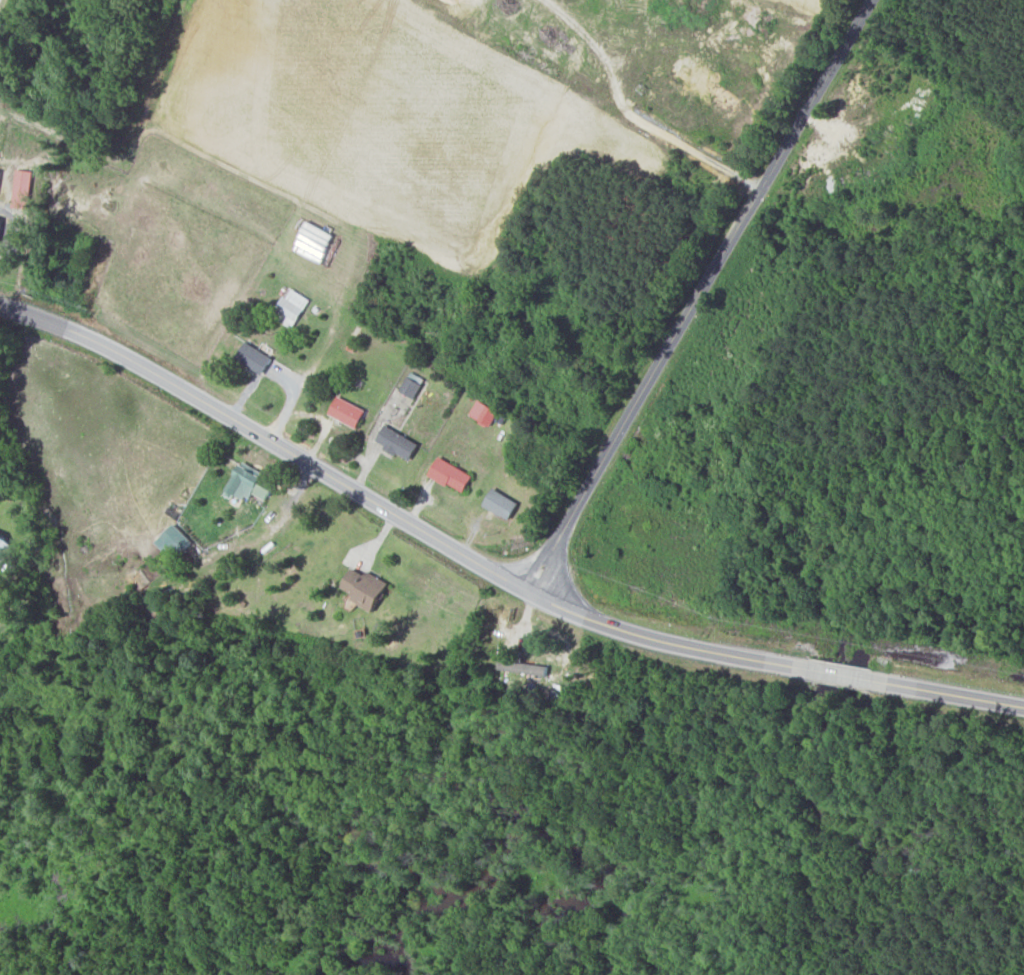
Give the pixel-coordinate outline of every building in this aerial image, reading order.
[(27,209),(32,172),(15,169),(10,207),(27,209)] [(263,374),(272,357),(244,342),(235,360),(263,374)] [(423,379),(409,371),(399,390),(413,398),(423,379)] [(365,410),(337,396),(328,415),(356,429),(365,410)] [(489,426),(498,411),(477,400),(469,415),(489,426)] [(375,444),(410,460),(418,442),(383,426),(375,444)] [(464,493),(472,474),(436,458),(428,477),(464,493)] [(264,473),(242,461),(224,494),(231,498),(234,493),(248,501),(253,493),(266,501),(275,485),(261,477),(264,473)] [(519,503),(493,488),(483,506),(508,521),(519,503)] [(155,543),(174,561),(192,541),(173,524),(155,543)] [(0,533),(0,565),(16,548),(0,533)] [(373,612),(387,583),(351,567),(342,588),(354,594),(351,601),(373,612)]
